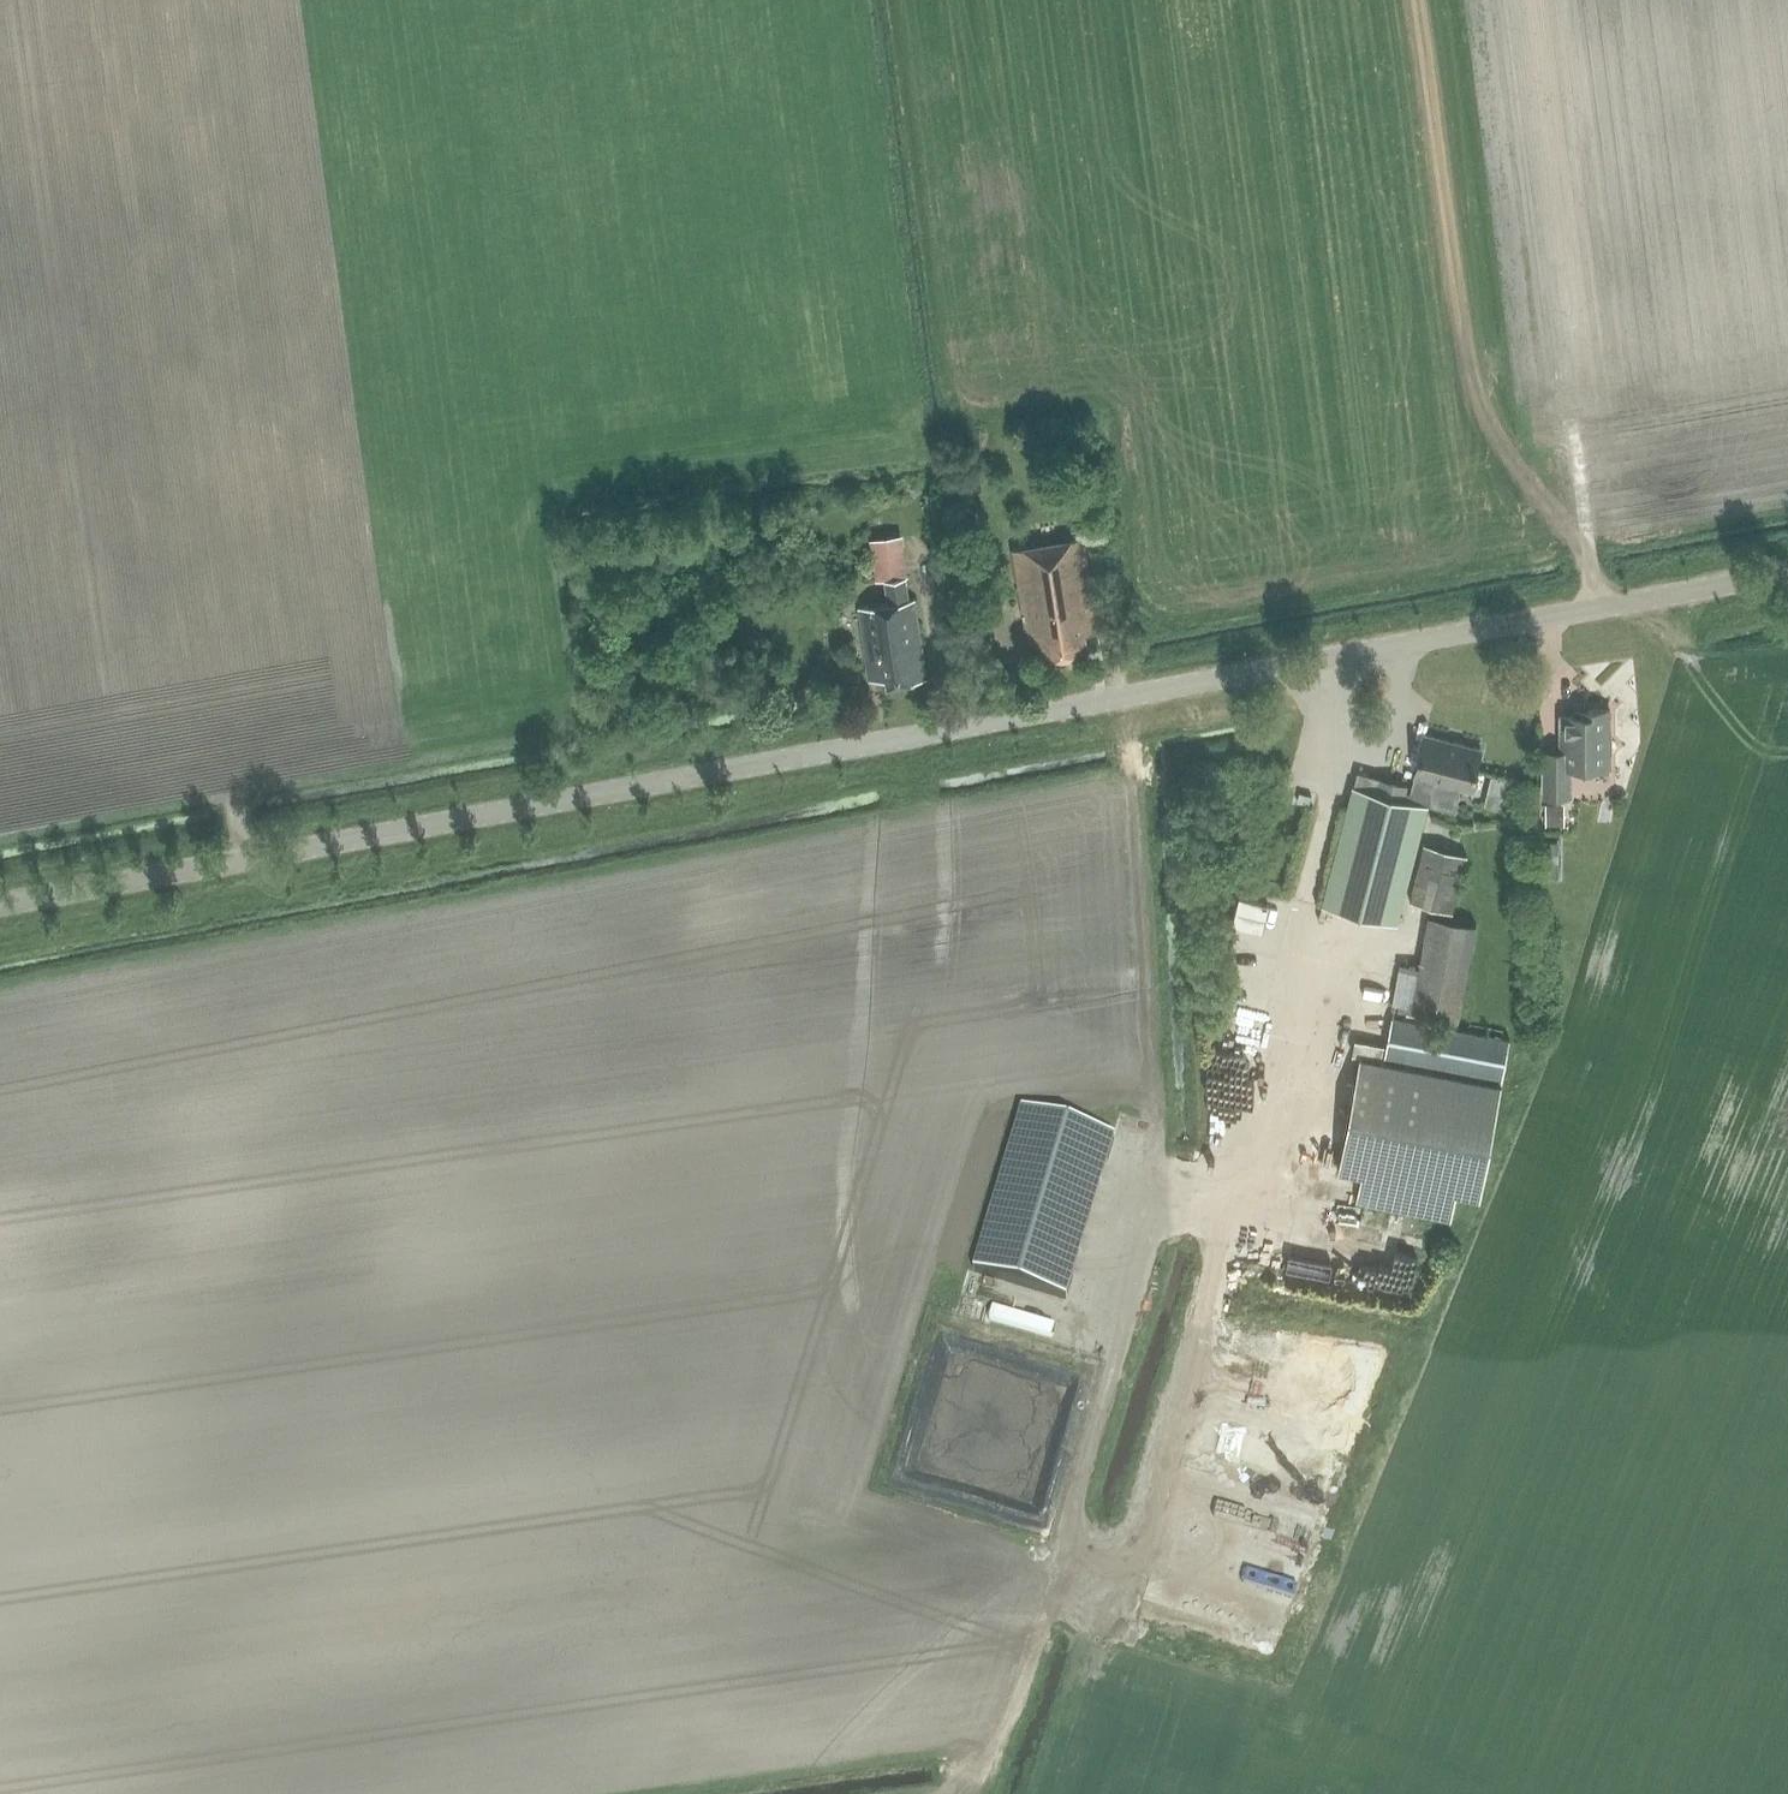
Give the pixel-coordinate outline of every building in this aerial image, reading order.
[(908,577),(902,534),(869,539),(874,582),(883,581),(887,603),(859,607),(870,679),(887,677),(888,684),(927,678),(914,599),(910,599),(906,577),(908,577)] [(1082,537),(1013,549),(1029,646),(1042,644),(1044,658),(1088,651),(1085,634),(1098,632),(1082,537)] [(1562,752),(1544,752),(1544,795),(1570,795),(1570,766),(1610,766),(1610,753),(1617,745),(1610,738),(1610,710),(1576,710),(1576,715),(1562,715),(1562,752)] [(1481,749),(1425,735),(1410,793),(1409,800),(1427,805),(1428,800),(1448,805),(1453,786),(1470,790),(1481,749)] [(1494,790),(1506,793),(1509,781),(1497,778),(1494,790)] [(1427,805),(1409,800),(1410,793),(1379,785),(1377,792),(1352,785),(1322,905),(1398,924),(1428,805),(1427,805)] [(1563,804),(1546,805),(1546,826),(1563,826),(1563,804)] [(1431,839),(1417,896),(1461,908),(1475,850),(1431,839)] [(1541,875),(1559,875),(1559,840),(1541,840),(1541,875)] [(1269,905),(1239,898),(1232,925),(1262,932),(1269,905)] [(1360,920),(1335,1051),(1359,1055),(1501,1082),(1526,952),(1360,920)] [(1501,1082),(1359,1055),(1337,1169),(1357,1173),(1352,1202),(1446,1219),(1451,1192),(1479,1197),(1501,1082)] [(972,1273),(1068,1301),(1116,1139),(1020,1111),(972,1273)]
